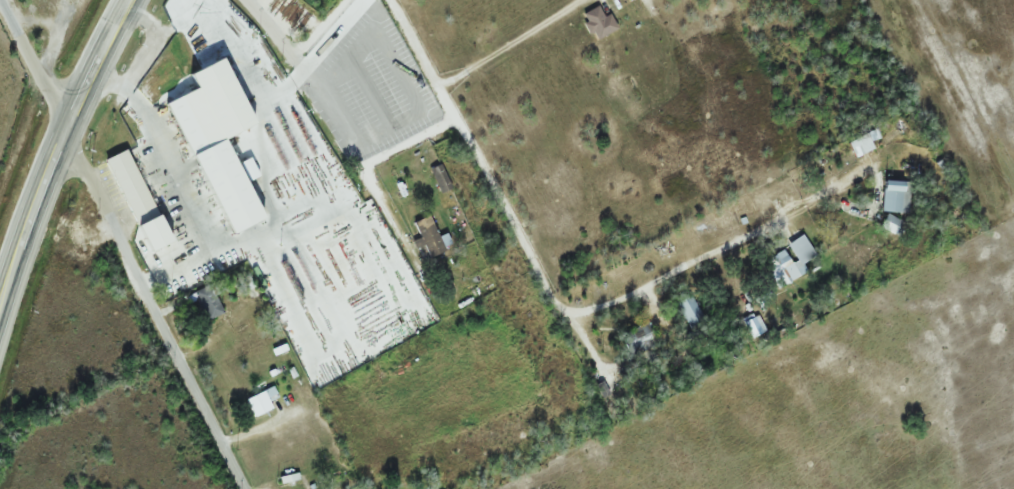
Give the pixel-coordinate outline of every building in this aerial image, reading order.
[(649,19),(659,14),(652,0),(640,0),(649,19)] [(217,56),(236,75),(251,59),(231,41),(217,56)] [(677,69),(690,94),(697,90),(684,65),(677,69)] [(240,167),(204,87),(170,102),(206,183),(240,167)] [(131,149),(108,158),(136,228),(159,219),(131,149)] [(442,193),(453,188),(441,164),(431,169),(442,193)] [(907,182),(883,182),(883,212),(907,212),(907,182)] [(419,253),(427,249),(431,259),(447,252),(432,215),(415,222),(422,238),(415,241),(419,253)] [(808,270),(801,259),(793,264),(784,250),(766,262),(783,287),(808,270)] [(205,321),(223,314),(212,285),(193,293),(205,321)] [(675,303),(690,329),(705,320),(690,294),(675,303)] [(425,332),(443,322),(432,302),(413,312),(425,332)] [(635,353),(659,339),(649,321),(625,335),(635,353)] [(278,398),(275,388),(248,397),(255,417),(274,410),(271,400),(278,398)]
